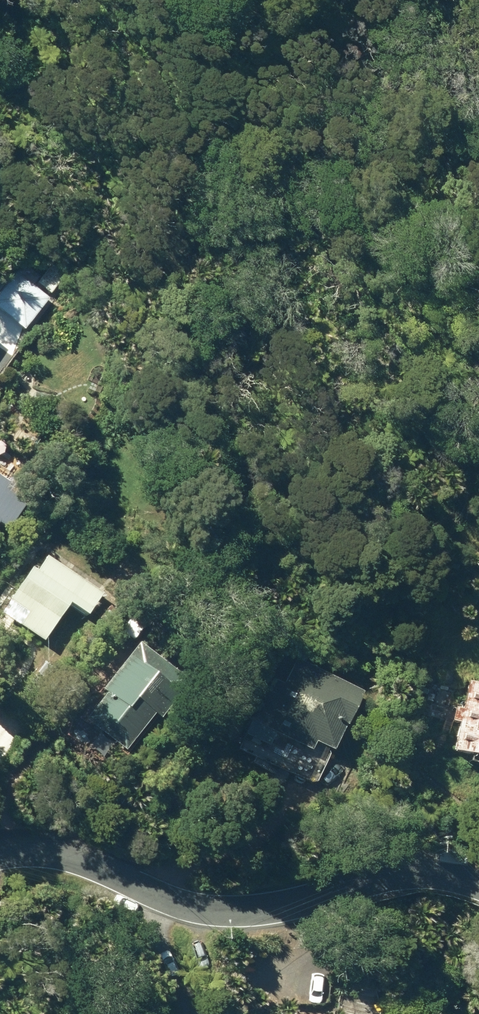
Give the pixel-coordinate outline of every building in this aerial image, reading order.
[(35,282),(49,293),(62,277),(48,266),(35,282)] [(0,289),(0,312),(21,329),(47,299),(14,272),(0,289)] [(4,529),(23,501),(0,485),(0,526),(4,529)] [(15,624),(39,641),(65,603),(83,616),(99,593),(44,555),(33,570),(28,566),(4,601),(18,610),(12,618),(17,622),(15,624)] [(78,719),(117,752),(147,715),(153,719),(176,692),(152,672),(158,665),(132,644),(94,691),(99,695),(78,719)] [(312,743),(329,751),(361,693),(295,658),(281,684),(271,678),(265,692),(260,689),(244,719),(308,751),(312,743)] [(23,682),(41,697),(58,676),(40,661),(23,682)] [(467,680),(460,709),(454,707),(449,721),(456,723),(448,750),(478,758),(478,684),(467,680)] [(376,1008),(338,996),(333,1013),(374,1013),(376,1008)]
